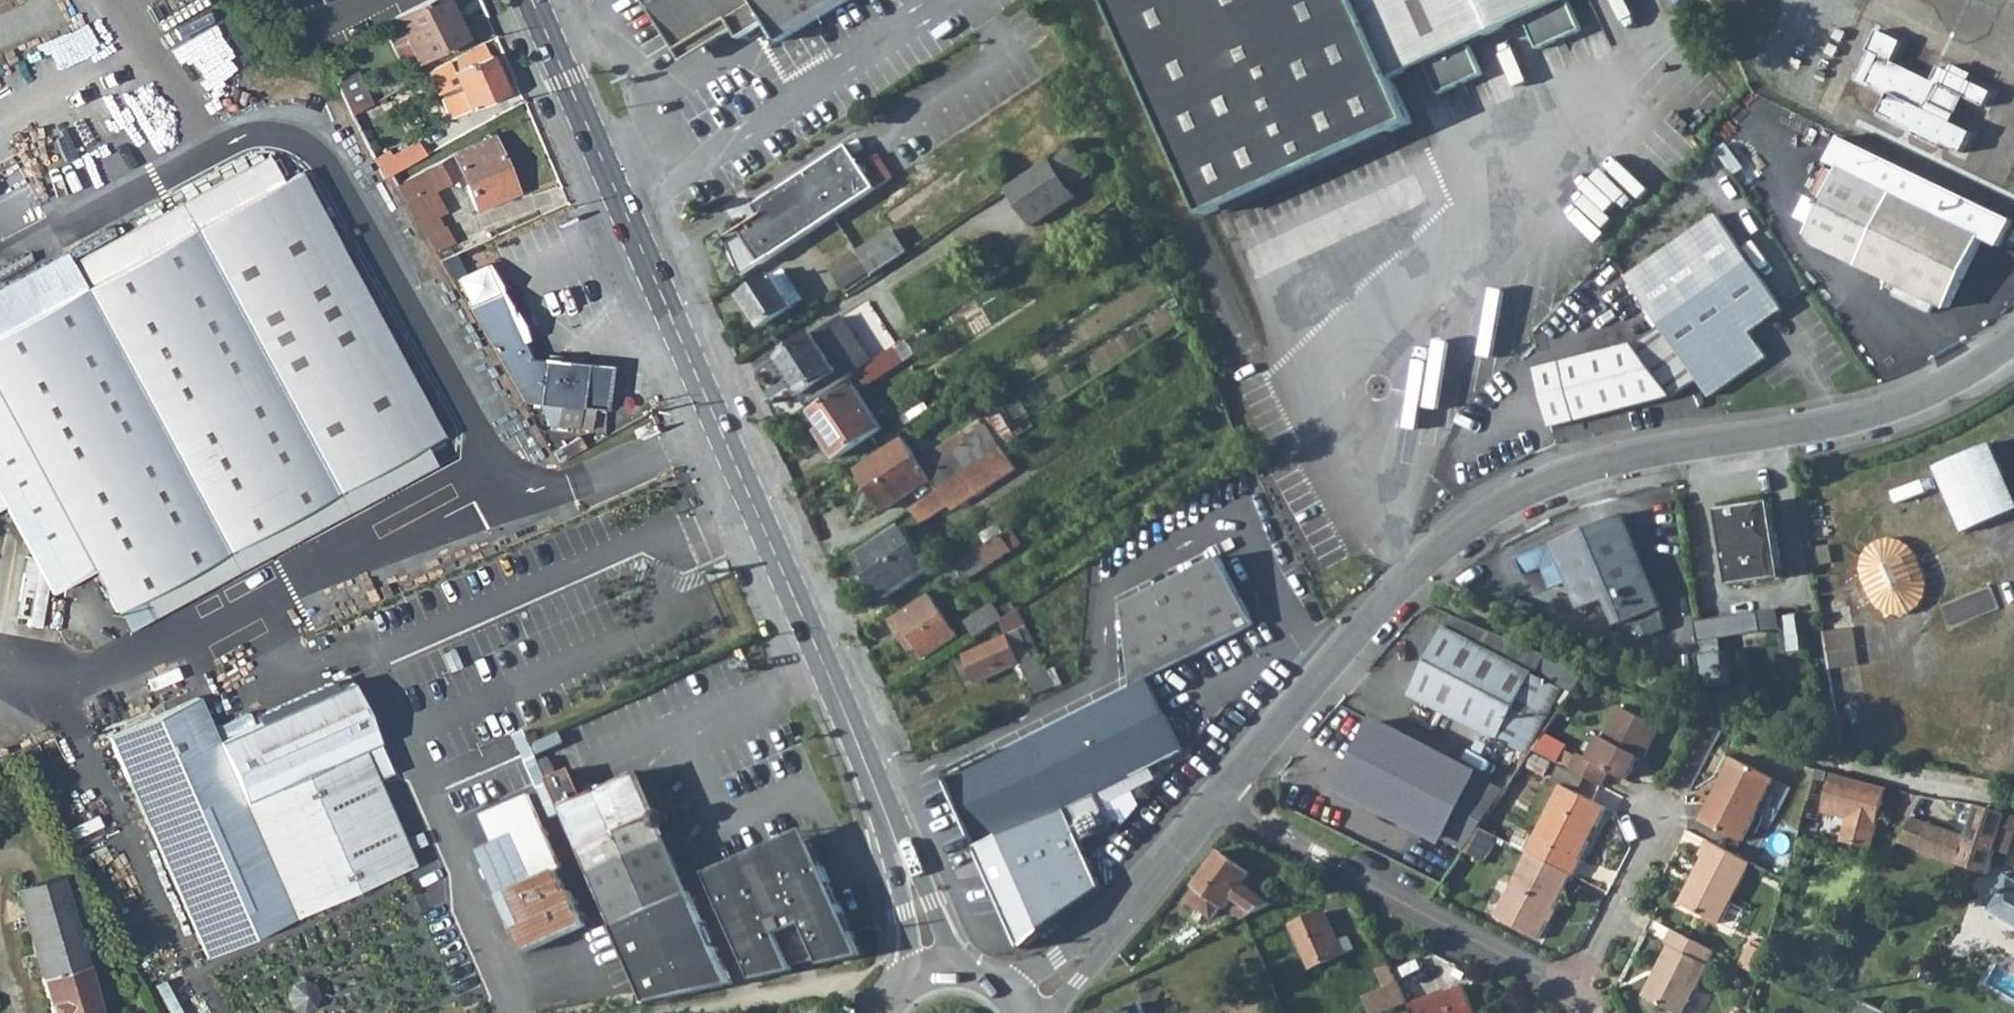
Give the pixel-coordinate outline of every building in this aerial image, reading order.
[(447,0),(425,0),(381,22),(386,30),(397,24),(418,63),(466,38),(447,0)] [(678,50),(730,20),(735,30),(749,33),(767,22),(777,40),(844,0),(647,0),(678,50)] [(1208,213),(1418,121),(1398,76),(1430,62),(1443,93),(1485,74),(1471,42),(1529,17),(1542,48),(1585,30),(1572,0),(1115,0),(1208,213)] [(397,24),(386,30),(405,69),(418,63),(397,24)] [(1953,123),(1927,110),(1941,83),(1966,96),(1986,107),(1993,92),(1941,67),(1934,81),(1893,61),(1902,42),(1879,30),(1869,50),(1881,56),(1868,83),(1892,93),(1882,113),(1964,153),(1973,133),(1953,123)] [(451,117),(505,92),(483,43),(448,61),(461,90),(455,93),(442,98),(451,117)] [(352,111),(372,101),(352,61),(332,70),(352,111)] [(442,64),(455,93),(461,90),(448,61),(442,64)] [(1953,123),(1966,96),(1941,83),(1927,110),(1953,123)] [(517,191),(493,137),(454,153),(425,167),(435,188),(462,174),(469,188),(464,191),(467,197),(472,195),(478,208),(517,191)] [(395,150),(404,164),(425,153),(416,138),(395,150)] [(857,138),(846,145),(853,155),(863,148),(857,138)] [(1074,143),(1054,155),(1072,186),(1093,173),(1074,143)] [(737,229),(759,263),(875,188),(853,155),(846,145),(752,206),(758,216),(737,229)] [(377,160),(384,175),(390,172),(404,164),(395,150),(377,160)] [(145,221),(281,523),(423,446),(282,179),(269,154),(145,221)] [(1038,223),(1079,197),(1072,186),(1054,155),(1012,183),(1038,223)] [(439,213),(445,210),(435,188),(425,167),(396,181),(426,233),(444,224),(439,213)] [(1816,245),(1949,310),(1985,238),(1842,169),(1811,234),(1816,245)] [(440,437),(298,170),(282,179),(423,446),(440,437)] [(1627,276),(1709,397),(1767,359),(1750,334),(1783,310),(1718,215),(1627,276)] [(281,523),(145,221),(69,263),(82,289),(0,334),(0,506),(2,505),(49,594),(95,569),(117,610),(281,523)] [(426,233),(434,247),(451,239),(444,224),(426,233)] [(875,266),(878,271),(910,250),(897,228),(863,250),(866,253),(875,266)] [(0,284),(0,334),(82,289),(69,263),(62,251),(0,284)] [(839,270),(848,283),(875,266),(866,253),(839,270)] [(765,325),(797,304),(806,297),(787,266),(777,273),(749,291),(747,292),(745,294),(765,325)] [(499,291),(468,305),(523,399),(540,401),(547,423),(591,429),(593,408),(605,408),(608,366),(530,356),(499,291)] [(872,360),(842,315),(779,357),(808,402),(859,369),(872,360)] [(859,369),(868,383),(918,351),(908,336),(899,342),(872,360),(859,369)] [(1538,372),(1552,429),(1672,397),(1634,346),(1538,372)] [(838,455),(883,426),(856,383),(816,409),(829,431),(825,434),(838,455)] [(1005,445),(1019,435),(1003,412),(989,421),(1005,445)] [(940,486),(952,479),(1005,445),(989,421),(967,436),(970,442),(963,446),(933,466),(929,469),(940,486)] [(967,436),(960,441),(929,461),(933,466),(963,446),(970,442),(967,436)] [(885,507),(932,476),(906,437),(858,468),(885,507)] [(941,488),(914,506),(925,523),(952,506),(953,508),(1018,464),(1005,445),(952,479),(940,486),(941,488)] [(1936,469),(1963,534),(2013,513),(1999,481),(2006,478),(1993,445),(1936,469)] [(290,543),(434,465),(423,446),(281,523),(290,543)] [(1086,490),(1081,482),(1072,488),(1077,496),(1086,490)] [(1721,511),(1724,534),(1732,586),(1785,577),(1773,503),(1721,511)] [(1516,558),(1524,575),(1542,567),(1552,588),(1568,580),(1581,610),(1608,598),(1621,625),(1663,608),(1622,513),(1516,558)] [(129,630),(290,543),(281,523),(117,610),(129,630)] [(889,596),(933,566),(906,524),(861,554),(889,596)] [(993,540),(971,555),(948,570),(955,581),(966,574),(968,578),(1023,542),(1013,527),(993,540)] [(971,555),(963,543),(940,558),(948,570),(971,555)] [(1258,623),(1224,555),(1130,601),(1135,684),(1152,676),(1258,623)] [(927,655),(959,634),(931,592),(892,619),(912,648),(918,643),(927,655)] [(1010,602),(1001,608),(996,601),(968,619),(978,635),(1004,619),(1016,611),(1010,602)] [(1042,694),(1058,686),(1021,608),(1016,611),(1004,619),(1010,631),(966,653),(980,681),(1019,663),(1027,681),(1034,678),(1042,694)] [(1715,624),(1696,627),(1707,690),(1732,686),(1727,652),(1724,652),(1722,639),(1764,633),(1760,612),(1715,619),(1715,624)] [(1496,742),(1530,675),(1541,655),(1449,618),(1442,630),(1406,697),(1496,742)] [(1826,629),(1832,666),(1862,662),(1856,625),(1826,629)] [(1496,742),(1525,757),(1559,690),(1530,675),(1496,742)] [(950,776),(1027,945),(1036,939),(1061,920),(1074,910),(1107,885),(1106,881),(1086,840),(1118,824),(1102,791),(1188,747),(1152,676),(1135,684),(1113,695),(1087,708),(950,776)] [(114,730),(132,775),(221,739),(203,694),(114,730)] [(362,698),(227,753),(247,802),(366,752),(382,745),(362,698)] [(1569,772),(1600,788),(1607,773),(1624,782),(1635,758),(1642,762),(1658,730),(1619,710),(1604,740),(1599,737),(1586,761),(1578,757),(1569,772)] [(1474,777),(1374,725),(1340,789),(1440,841),(1455,813),(1473,779),(1474,777)] [(1530,752),(1555,765),(1564,748),(1541,736),(1530,752)] [(205,953),(294,917),(247,802),(227,753),(221,739),(132,775),(205,953)] [(366,752),(247,802),(294,917),(414,869),(378,781),(394,775),(382,745),(366,752)] [(1702,823),(1742,844),(1773,781),(1733,761),(1702,823)] [(548,779),(646,997),(731,979),(640,771),(599,789),(595,780),(581,786),(573,768),(548,779)] [(1832,774),(1821,811),(1848,818),(1841,841),(1870,849),(1886,791),(1832,774)] [(1473,779),(1455,813),(1480,826),(1502,794),(1473,779)] [(1523,854),(1526,855),(1570,878),(1572,879),(1580,864),(1578,862),(1587,844),(1583,843),(1591,827),(1594,829),(1604,810),(1561,788),(1534,839),(1531,839),(1523,854)] [(537,952),(598,925),(582,890),(577,892),(566,869),(572,867),(539,794),(493,814),(506,842),(524,833),(544,879),(506,896),(516,920),(522,917),(537,952)] [(1902,843),(1909,847),(1922,853),(1957,866),(1959,865),(1989,875),(1996,852),(2003,827),(2013,830),(2013,818),(1978,807),(1967,838),(1947,831),(1911,819),(1903,838),(1902,843)] [(704,863),(711,878),(809,834),(802,819),(704,863)] [(2008,856),(2013,836),(2013,830),(2003,827),(1996,852),(2008,856)] [(1461,854),(1478,862),(1491,837),(1477,831),(1461,854)] [(711,878),(749,963),(857,939),(809,834),(711,878)] [(1705,842),(1698,858),(1702,861),(1680,906),(1720,926),(1750,865),(1705,842)] [(1252,911),(1270,902),(1245,885),(1252,873),(1217,851),(1194,887),(1197,888),(1188,901),(1214,918),(1223,905),(1228,908),(1233,899),(1252,911)] [(1526,855),(1493,922),(1536,944),(1570,878),(1526,855)] [(2013,924),(2013,880),(2006,875),(2000,878),(1987,902),(1987,907),(2013,924)] [(40,973),(53,1012),(101,1012),(60,877),(16,890),(33,950),(25,953),(32,975),(40,973)] [(1245,915),(1252,933),(1279,922),(1270,902),(1252,911),(1245,915)] [(1336,939),(1323,910),(1290,925),(1309,968),(1342,952),(1336,939)] [(1665,945),(1671,948),(1644,999),(1672,1012),(1685,1012),(1715,953),(1672,931),(1665,945)] [(1336,939),(1342,952),(1354,947),(1348,934),(1336,939)] [(1406,1002),(1389,963),(1376,968),(1384,985),(1362,995),(1370,1012),(1382,1012),(1406,1002)] [(1411,1012),(1476,1012),(1464,988),(1427,1004),(1426,1001),(1409,1008),(1411,1012)] [(1859,999),(1853,1012),(1889,1012),(1859,999)] [(1139,1003),(1116,1012),(1143,1012),(1139,1003)]
